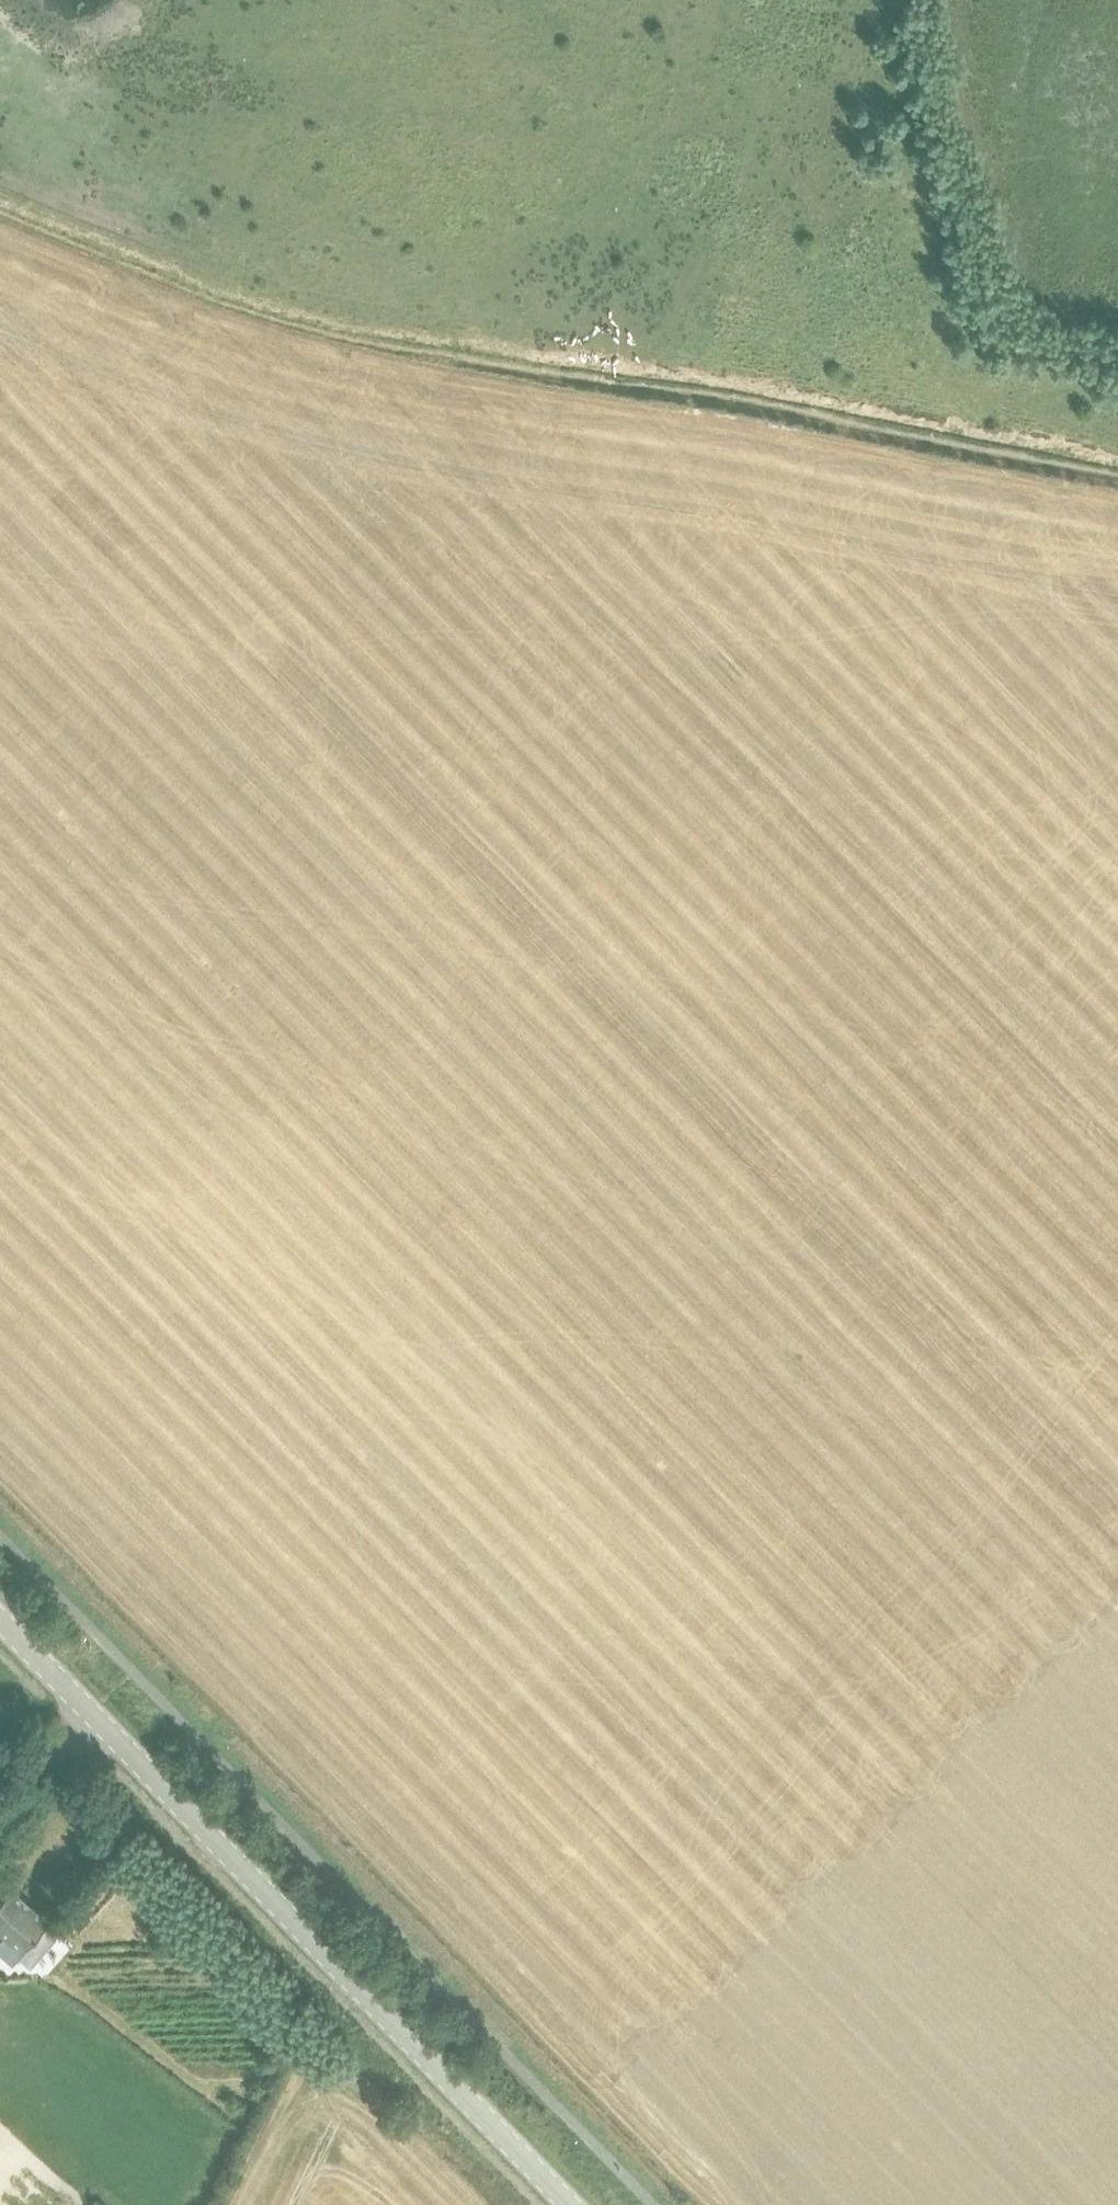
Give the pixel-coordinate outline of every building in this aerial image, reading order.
[(49,1919),(10,1886),(0,1898),(0,1931),(5,1935),(0,1941),(0,1951),(15,1963),(26,1951),(24,1949),(49,1919)]
